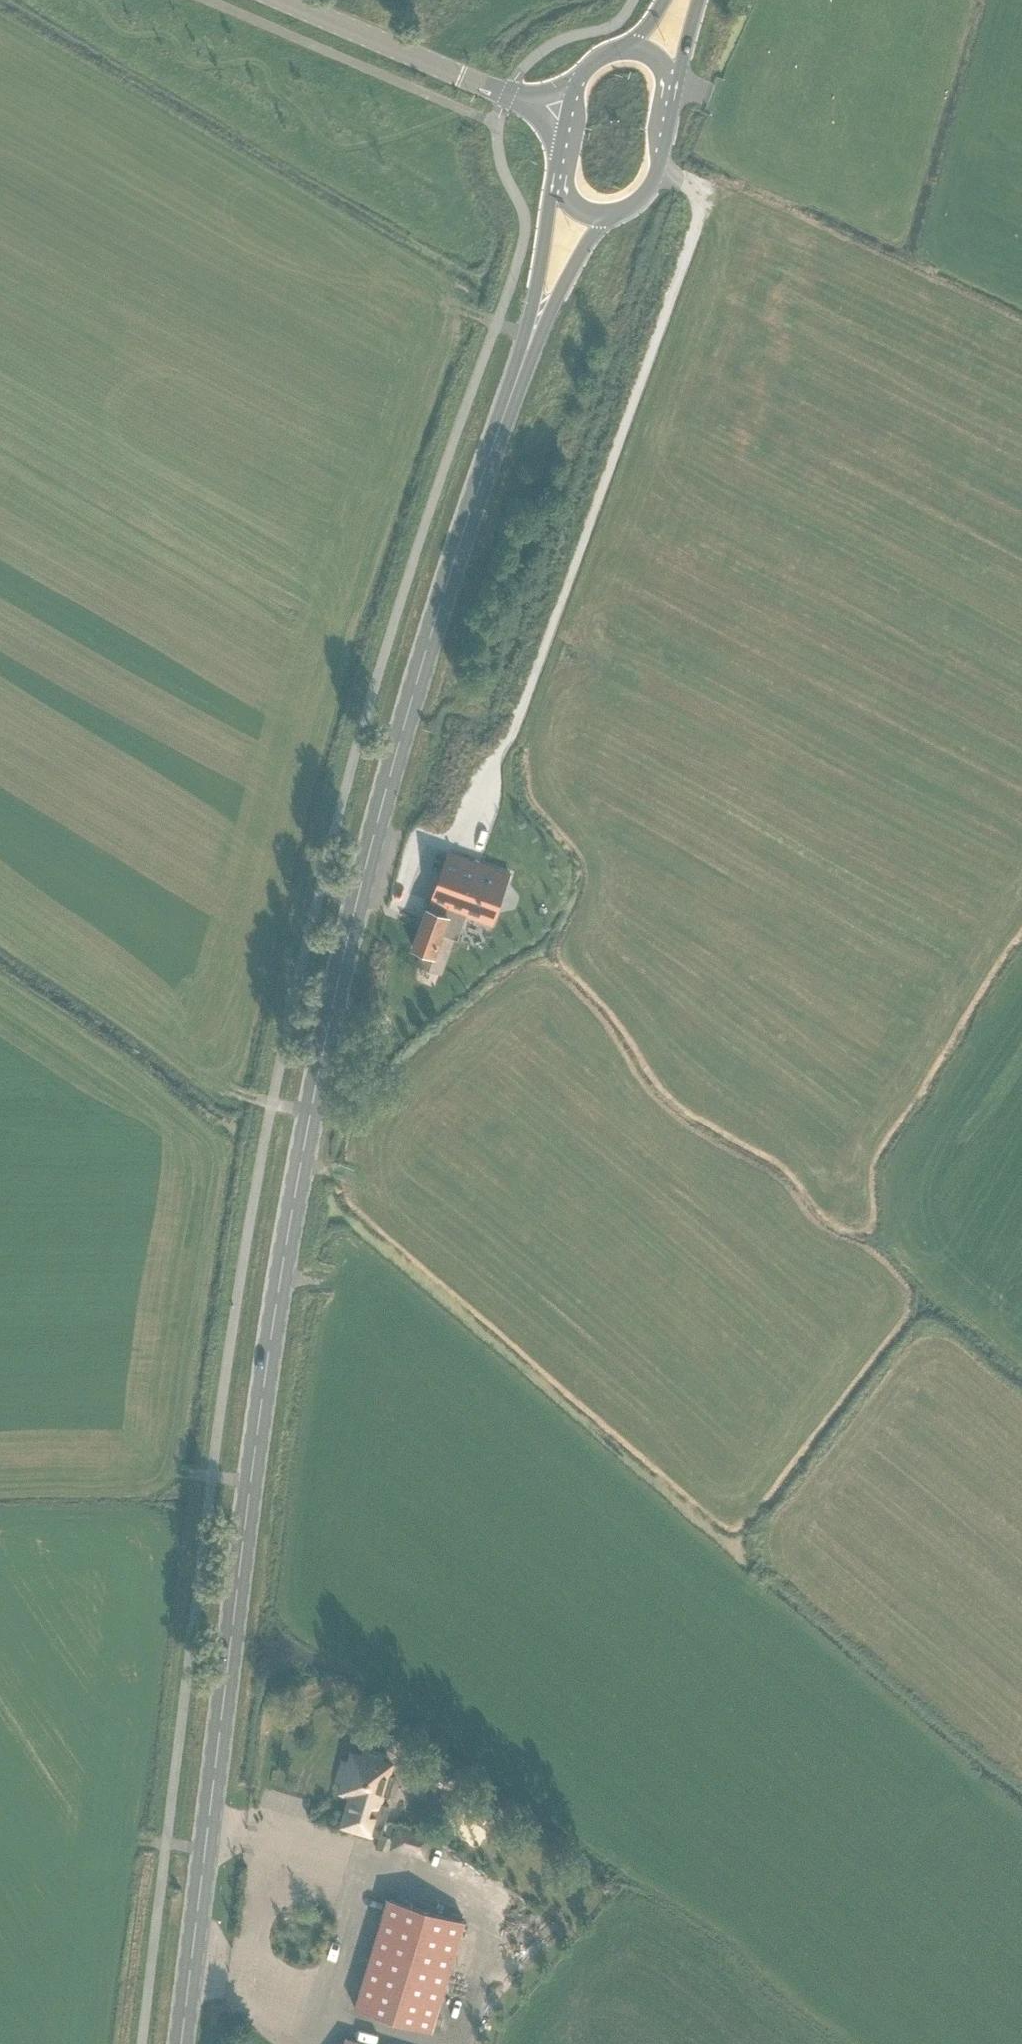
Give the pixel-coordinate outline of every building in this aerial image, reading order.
[(467,915),(491,924),(509,874),(449,853),(431,902),(433,903),(431,910),(428,909),(414,949),(423,952),(418,965),(440,973),(456,929),(461,931),(467,915)] [(343,1761),(337,1781),(343,1783),(340,1793),(350,1796),(352,1797),(344,1825),(381,1836),(389,1807),(381,1804),(383,1795),(389,1796),(395,1776),(389,1774),(392,1764),(382,1761),(384,1755),(364,1749),(362,1755),(352,1752),(349,1763),(343,1761)] [(397,1823),(389,1850),(427,1861),(435,1834),(397,1823)] [(388,1899),(355,2008),(432,2031),(464,1922),(388,1899)]
